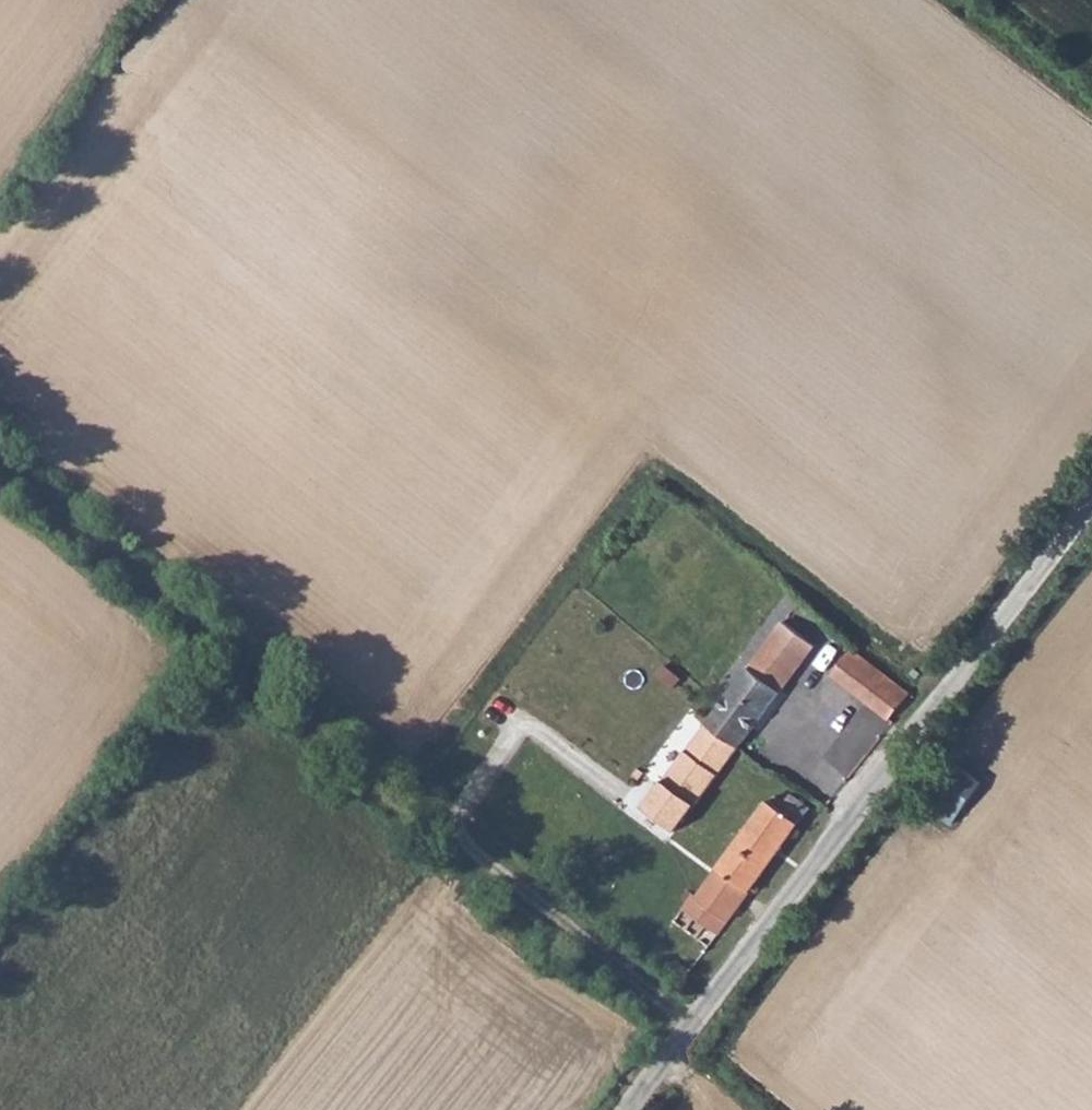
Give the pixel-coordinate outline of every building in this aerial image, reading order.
[(797,600),(718,696),(753,727),(834,628),(797,600)] [(929,686),(857,630),(833,665),(905,716),(929,686)] [(687,809),(753,727),(718,696),(650,779),(687,809)] [(934,816),(961,825),(979,775),(952,766),(934,816)] [(787,812),(695,931),(717,947),(807,829),(787,812)]
